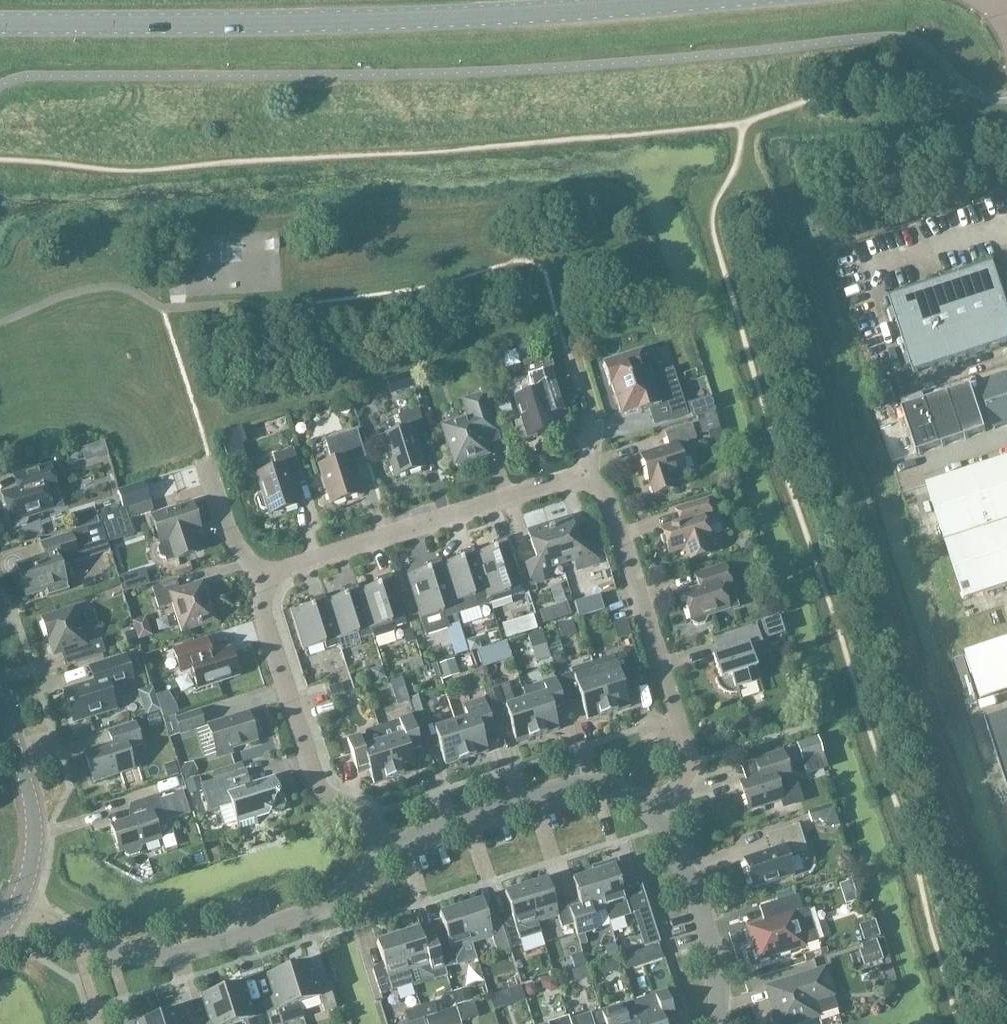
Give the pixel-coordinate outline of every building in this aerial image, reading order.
[(1006,343),(1006,304),(1002,288),(1004,288),(999,273),(997,274),(994,263),(971,270),(970,267),(959,271),(960,274),(954,276),(953,272),(942,276),(943,280),(924,286),(923,282),(912,286),(913,289),(907,291),(906,288),(895,291),(896,295),(889,297),(892,308),(889,309),(892,320),(896,319),(907,354),(904,355),(907,366),(911,365),(914,373),(1006,343)] [(640,353),(602,365),(609,386),(611,385),(621,416),(636,411),(637,413),(650,409),(655,424),(685,414),(671,370),(648,377),(640,353)] [(881,387),(890,384),(884,366),(875,369),(881,387)] [(514,422),(520,442),(537,436),(536,434),(554,429),(545,402),(558,398),(550,371),(528,378),(533,392),(515,398),(521,419),(514,422)] [(1006,425),(1006,374),(979,383),(994,429),(1006,425)] [(986,431),(971,386),(901,409),(917,454),(986,431)] [(442,426),(454,464),(487,454),(478,426),(491,422),(483,395),(463,401),(468,418),(442,426)] [(712,397),(688,404),(692,418),(716,410),(712,397)] [(382,436),(395,477),(424,468),(415,439),(426,436),(418,409),(397,415),(402,430),(382,436)] [(714,417),(698,421),(702,437),(719,432),(714,417)] [(251,441),(246,425),(236,428),(240,444),(251,441)] [(669,446),(640,456),(648,481),(652,495),(674,489),(671,476),(685,472),(681,458),(688,456),(690,452),(687,442),(696,439),(691,425),(664,433),(669,446)] [(356,430),(325,440),(331,461),(318,465),(330,504),(359,494),(349,463),(365,458),(356,430)] [(293,449),(272,455),(276,468),(256,474),(262,494),(259,495),(257,498),(260,509),(263,510),(267,509),(269,515),(298,506),(288,477),(300,473),(293,449)] [(1006,521),(1006,458),(926,485),(945,543),(1006,521)] [(27,486),(2,494),(11,523),(14,522),(14,525),(18,527),(26,524),(27,521),(26,518),(51,510),(46,493),(56,490),(49,465),(23,473),(27,486)] [(144,483),(118,492),(123,509),(148,501),(149,501),(144,483)] [(680,523),(661,529),(669,552),(684,548),(688,560),(709,553),(705,541),(710,540),(703,516),(711,514),(706,500),(676,509),(680,523)] [(100,517),(108,541),(135,533),(131,519),(152,513),(148,501),(123,509),(100,517)] [(191,504),(151,516),(160,545),(157,549),(159,557),(164,558),(165,562),(197,552),(191,533),(200,530),(191,504)] [(548,524),(561,565),(573,561),(576,570),(599,563),(594,548),(585,550),(584,546),(579,547),(569,518),(548,524)] [(945,543),(964,600),(1006,585),(1006,521),(945,543)] [(16,565),(26,596),(46,590),(48,596),(70,589),(70,588),(68,588),(59,561),(77,555),(77,554),(106,544),(109,553),(110,553),(101,523),(76,530),(76,532),(40,544),(44,556),(16,565)] [(549,569),(561,565),(548,524),(527,531),(537,561),(532,562),(534,567),(525,570),(530,585),(552,578),(549,569)] [(475,554),(489,598),(508,592),(510,598),(524,593),(506,538),(492,542),(494,548),(475,554)] [(442,565),(457,614),(490,604),(489,598),(475,554),(473,549),(459,553),(461,559),(442,565)] [(754,555),(728,561),(733,576),(758,569),(754,555)] [(443,619),(457,614),(442,565),(440,559),(426,563),(428,569),(407,576),(421,619),(442,613),(443,619)] [(695,588),(681,593),(690,621),(692,620),(693,623),(697,625),(704,623),(706,618),(706,616),(737,606),(724,565),(701,573),(691,576),(695,588)] [(359,591),(374,638),(394,632),(393,628),(406,624),(390,575),(376,579),(378,585),(359,591)] [(214,620),(202,583),(180,591),(176,580),(151,588),(158,609),(174,604),(182,630),(214,620)] [(374,638),(359,591),(357,585),(343,590),(345,595),(326,601),(338,639),(357,633),(359,639),(372,635),(373,639),(374,638)] [(339,645),(338,639),(326,601),(324,596),(310,600),(312,606),(291,612),(303,650),(324,644),(326,650),(339,645)] [(65,666),(105,653),(101,640),(85,645),(74,608),(41,619),(48,640),(49,640),(54,655),(61,653),(65,666)] [(719,678),(714,680),(715,683),(716,685),(718,688),(720,690),(722,692),(725,693),(728,694),(730,695),(733,694),(734,694),(737,693),(739,693),(737,688),(759,681),(748,646),(760,642),(756,627),(722,637),(726,651),(712,656),(719,678)] [(470,649),(466,635),(451,640),(455,653),(470,649)] [(965,655),(980,700),(1006,691),(1006,641),(965,655)] [(239,676),(230,649),(206,657),(201,642),(174,650),(180,667),(190,663),(199,688),(239,676)] [(625,653),(592,663),(608,714),(617,711),(629,707),(622,685),(634,681),(625,653)] [(96,681),(64,691),(74,722),(115,709),(109,692),(112,688),(132,681),(124,656),(91,667),(96,681)] [(438,675),(458,672),(455,656),(435,659),(438,675)] [(581,670),(561,677),(569,702),(580,698),(587,720),(599,716),(599,717),(608,714),(592,663),(580,667),(581,670)] [(526,699),(538,736),(546,733),(558,729),(551,707),(563,704),(555,679),(535,685),(538,696),(526,699)] [(529,739),(538,736),(526,699),(514,703),(508,683),(484,690),(486,695),(490,699),(498,724),(509,721),(516,743),(528,739),(529,739)] [(455,722),(467,759),(475,756),(488,752),(481,730),(492,726),(484,701),(464,708),(467,718),(455,722)] [(199,711),(176,718),(181,734),(204,727),(199,711)] [(247,713),(207,725),(218,757),(232,753),(230,749),(256,741),(247,713)] [(996,754),(1006,750),(1006,714),(985,722),(996,754)] [(458,762),(467,759),(455,722),(443,726),(439,715),(419,722),(427,747),(438,743),(445,765),(458,761),(458,762)] [(411,716),(378,726),(394,778),(403,775),(403,774),(415,770),(408,749),(420,745),(411,716)] [(112,744),(84,753),(93,782),(134,769),(127,749),(141,744),(135,723),(108,731),(112,744)] [(394,778),(378,726),(366,730),(365,733),(365,735),(347,741),(355,766),(366,762),(373,784),(385,780),(386,780),(394,778)] [(996,754),(1006,786),(1006,785),(1006,750),(996,754)] [(759,777),(740,783),(748,809),(780,798),(783,807),(800,801),(792,776),(790,777),(782,752),(754,761),(759,777)] [(179,773),(158,780),(162,791),(182,784),(179,773)] [(280,797),(278,797),(279,794),(277,793),(273,779),(253,785),(253,786),(241,790),(236,775),(202,786),(210,811),(232,804),(239,829),(256,823),(254,817),(267,813),(269,814),(270,811),(271,812),(272,813),(274,813),(276,813),(277,813),(278,813),(280,812),(281,811),(283,810),(283,808),(284,807),(284,805),(284,804),(284,803),(284,802),(283,801),(282,799),(280,797)] [(138,817),(111,825),(119,852),(123,851),(125,855),(128,857),(140,853),(142,849),(140,845),(160,839),(154,821),(165,817),(166,821),(189,814),(182,791),(160,798),(159,795),(130,804),(130,805),(134,804),(138,817)] [(833,806),(809,814),(812,820),(818,817),(825,823),(828,823),(829,825),(834,824),(839,823),(833,806)] [(772,850),(743,859),(752,888),(793,875),(786,856),(805,850),(797,825),(767,835),(772,850)] [(617,859),(591,868),(593,873),(604,909),(608,922),(648,909),(639,880),(620,886),(616,872),(620,870),(617,859)] [(592,913),(604,909),(593,873),(572,880),(579,904),(568,908),(573,924),(577,936),(597,929),(592,913)] [(525,886),(537,923),(558,916),(561,928),(573,924),(568,908),(566,900),(554,904),(546,880),(525,886)] [(842,883),(844,891),(854,888),(851,880),(842,883)] [(540,933),(537,923),(525,886),(504,893),(512,918),(501,922),(509,949),(522,945),(520,939),(540,933)] [(764,922),(748,927),(758,960),(818,941),(807,909),(802,910),(797,895),(759,907),(764,922)] [(460,907),(472,943),(492,937),(497,953),(509,949),(501,922),(489,926),(481,900),(460,907)] [(436,943),(445,969),(466,962),(461,947),(472,943),(460,907),(439,914),(447,939),(436,943)] [(869,940),(881,936),(876,920),(864,924),(869,940)] [(419,929),(397,935),(409,972),(420,968),(421,972),(432,977),(433,980),(447,976),(445,969),(436,943),(432,931),(421,935),(419,929)] [(413,984),(409,972),(397,935),(376,942),(384,966),(372,970),(380,994),(413,984)] [(287,968),(299,1004),(319,998),(324,1012),(336,1008),(329,984),(317,988),(309,961),(287,968)] [(299,1004),(287,968),(266,975),(275,1001),(263,1005),(269,1023),(284,1023),(303,1018),(298,1004),(299,1004)] [(824,968),(765,987),(773,1013),(770,1017),(772,1023),(794,1023),(837,1010),(824,968)] [(263,1005),(252,1008),(243,982),(222,989),(233,1023),(236,1023),(254,1018),(255,1023),(269,1023),(263,1005)] [(222,989),(201,996),(210,1023),(233,1023),(222,989)] [(633,1001),(641,1023),(664,1023),(662,1018),(673,1015),(666,990),(633,1001)] [(633,1001),(601,1011),(605,1023),(641,1023),(633,1001)] [(178,1005),(162,1011),(163,1014),(158,1016),(161,1023),(184,1023),(178,1005)] [(569,1023),(605,1023),(601,1011),(590,1014),(590,1013),(568,1020),(569,1023)] [(158,1016),(153,1017),(152,1014),(136,1019),(138,1023),(161,1023),(158,1016)]
